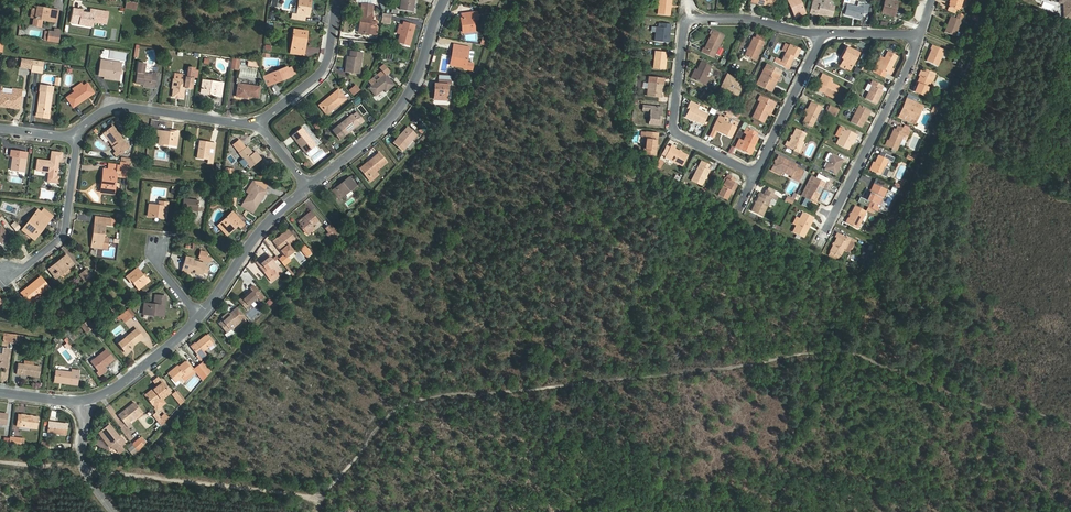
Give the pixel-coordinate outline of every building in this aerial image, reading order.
[(297,15),(293,14),(292,19),(305,21),(306,17),(309,17),(312,0),(300,0),(297,15)] [(402,10),(414,12),(416,0),(403,0),(402,10)] [(658,17),(671,18),(672,0),(660,0),(658,17)] [(790,7),(795,19),(805,14),(799,0),(790,0),(792,6),(790,7)] [(813,0),(810,14),(817,16),(817,14),(826,16),(833,18),(835,7),(831,6),(832,2),(822,0),(820,0),(820,2),(813,0)] [(886,0),(885,0),(881,14),(880,19),(891,21),(895,7),(897,8),(898,3),(886,0)] [(947,8),(956,11),(957,12),(961,0),(950,0),(947,8)] [(1063,1),(1064,16),(1070,16),(1070,0),(1063,0),(1063,1)] [(136,11),(137,3),(125,1),(124,9),(136,11)] [(866,15),(868,7),(864,6),(864,5),(858,4),(857,9),(847,6),(845,16),(860,20),(862,14),(866,15)] [(373,6),(363,5),(362,13),(372,14),(373,6)] [(44,10),(37,9),(36,19),(35,26),(42,26),(43,20),(57,22),(58,11),(44,8),(44,10)] [(73,9),(72,19),(81,20),(80,24),(93,26),(93,22),(106,24),(108,12),(91,10),(91,14),(82,13),(82,10),(73,9)] [(479,20),(478,12),(462,14),(463,18),(461,18),(462,26),(463,26),(464,33),(475,32),(474,20),(479,20)] [(372,14),(362,13),(361,23),(364,24),(363,33),(377,35),(377,28),(373,28),(374,23),(371,23),(372,14)] [(963,19),(955,16),(954,21),(948,18),(942,34),(953,38),(960,23),(961,24),(963,19)] [(416,25),(405,22),(404,26),(401,25),(398,33),(401,34),(398,43),(410,46),(416,25)] [(672,27),(664,26),(664,29),(658,29),(657,43),(670,44),(672,27)] [(293,30),(290,46),(295,47),(295,51),(304,53),(307,33),(293,30)] [(716,32),(713,37),(706,50),(704,49),(702,54),(714,59),(725,37),(716,32)] [(51,33),(50,42),(59,43),(60,35),(51,33)] [(754,40),(745,58),(755,63),(764,45),(763,44),(765,40),(758,36),(755,40),(754,40)] [(470,48),(461,46),(460,50),(456,49),(456,54),(457,54),(456,59),(455,59),(454,64),(466,66),(466,68),(473,70),(474,63),(468,62),(468,58),(469,52),(470,48)] [(942,51),(931,46),(928,50),(930,51),(925,62),(935,66),(942,51)] [(795,58),(798,51),(789,47),(786,54),(782,63),(775,59),(773,64),(789,72),(791,67),(790,67),(794,58),(795,58)] [(846,48),(843,53),(845,54),(840,65),(845,68),(844,69),(848,72),(857,54),(846,48)] [(455,49),(452,65),(466,68),(466,66),(454,64),(455,59),(456,59),(457,54),(456,54),(456,49),(455,49)] [(350,51),(350,56),(350,60),(346,60),(345,72),(360,75),(363,53),(350,51)] [(648,69),(659,70),(660,62),(660,53),(649,52),(648,69)] [(845,54),(843,53),(836,68),(843,71),(844,69),(845,68),(840,65),(845,54)] [(896,58),(887,53),(886,56),(894,62),(896,58)] [(887,75),(890,70),(894,62),(886,56),(884,60),(878,71),(875,69),(872,74),(883,79),(885,75),(886,73),(887,75)] [(878,71),(884,60),(880,58),(875,69),(878,71)] [(21,68),(31,70),(33,61),(23,59),(21,68)] [(231,59),(229,70),(237,71),(239,61),(231,59)] [(33,61),(31,70),(31,72),(40,72),(42,62),(33,61)] [(98,75),(110,77),(120,78),(122,67),(100,63),(98,75)] [(139,63),(135,84),(143,85),(150,86),(150,84),(154,85),(156,74),(151,73),(151,76),(144,75),(145,64),(139,63)] [(395,86),(386,76),(390,73),(383,64),(379,68),(383,73),(377,78),(379,81),(370,89),(377,96),(385,90),(387,92),(395,86)] [(703,64),(699,72),(694,83),(708,90),(712,80),(709,78),(713,69),(703,64)] [(193,70),(187,69),(186,76),(186,79),(185,79),(184,81),(173,79),(172,79),(171,84),(171,89),(172,89),(171,97),(182,99),(183,89),(191,90),(193,70)] [(290,78),(286,69),(262,80),(266,88),(276,84),(276,83),(285,79),(285,80),(290,78)] [(772,93),(774,88),(772,87),(774,84),(776,85),(780,76),(766,69),(757,86),(772,93)] [(912,94),(924,98),(930,81),(932,82),(935,75),(924,70),(923,74),(919,72),(918,76),(920,76),(917,82),(916,84),(912,94)] [(822,76),(820,81),(822,82),(818,91),(826,94),(825,96),(832,100),(838,90),(830,85),(832,81),(822,76)] [(743,84),(728,77),(721,92),(736,99),(743,84)] [(662,86),(666,86),(666,80),(651,79),(649,97),(663,99),(663,91),(662,91),(662,86)] [(200,93),(205,93),(205,91),(211,92),(211,94),(216,95),(217,91),(221,92),(222,83),(202,80),(200,93)] [(822,82),(820,81),(814,91),(825,96),(826,94),(818,91),(822,82)] [(881,86),(871,81),(868,86),(871,87),(864,100),(874,105),(881,92),(879,90),(881,86)] [(66,97),(72,106),(76,103),(78,105),(88,98),(87,96),(93,92),(87,83),(66,97)] [(81,83),(72,89),(74,92),(83,86),(81,83)] [(435,83),(434,94),(437,94),(436,100),(447,101),(448,84),(435,83)] [(260,88),(239,84),(237,97),(247,99),(248,97),(259,98),(260,88)] [(352,96),(359,90),(354,84),(347,91),(352,96)] [(0,95),(0,99),(2,99),(2,106),(19,108),(22,91),(13,89),(13,94),(0,93),(0,95)] [(346,99),(338,89),(328,98),(329,99),(321,106),(328,114),(346,99)] [(40,91),(36,114),(48,115),(51,93),(40,91)] [(709,99),(711,94),(703,91),(701,95),(709,99)] [(358,96),(352,101),(356,106),(362,101),(358,96)] [(764,124),(768,116),(773,104),(758,97),(756,100),(758,102),(750,117),(764,124)] [(329,99),(328,98),(319,105),(326,115),(328,114),(321,106),(329,99)] [(918,101),(912,98),(911,102),(914,104),(912,108),(919,111),(921,107),(917,105),(918,101)] [(911,102),(905,100),(898,114),(914,122),(919,111),(912,108),(914,104),(911,102)] [(803,115),(807,117),(811,108),(820,113),(822,109),(811,103),(808,111),(805,110),(803,115)] [(705,126),(709,117),(700,112),(701,108),(693,104),(691,108),(693,109),(689,117),(695,121),(705,126)] [(930,113),(934,115),(938,107),(934,105),(930,113)] [(663,127),(664,120),(661,119),(662,108),(644,107),(644,111),(652,112),(651,126),(663,127)] [(836,112),(827,107),(824,113),(833,118),(836,112)] [(860,129),(863,123),(864,121),(867,116),(868,112),(858,107),(850,123),(860,129)] [(811,108),(807,117),(803,124),(812,129),(820,113),(811,108)] [(365,122),(357,113),(353,116),(361,125),(365,122)] [(898,114),(896,119),(912,126),(914,122),(898,114)] [(361,125),(353,116),(338,128),(345,137),(361,125)] [(720,118),(715,128),(726,133),(725,136),(731,139),(736,129),(724,123),(725,120),(720,118)] [(337,127),(332,130),(340,140),(344,136),(337,127)] [(417,135),(409,127),(395,143),(403,150),(417,135)] [(112,128),(103,135),(114,149),(123,142),(112,128)] [(900,130),(895,128),(894,132),(891,138),(889,137),(886,143),(884,147),(890,150),(894,152),(897,146),(899,140),(903,142),(907,133),(906,133),(900,130)] [(292,136),(301,147),(302,146),(307,152),(315,145),(302,129),(292,136)] [(852,139),(855,140),(856,136),(843,129),(838,138),(835,145),(846,151),(849,146),(852,139)] [(757,134),(747,130),(745,135),(748,136),(740,151),(751,156),(759,140),(755,138),(757,134)] [(794,149),(799,151),(803,143),(802,142),(806,135),(796,130),(793,138),(791,140),(790,144),(788,143),(786,148),(793,152),(794,149)] [(159,137),(159,141),(165,142),(164,147),(167,147),(167,145),(177,147),(179,132),(173,131),(173,133),(170,133),(157,131),(156,136),(159,137)] [(659,135),(647,134),(646,155),(657,157),(659,135)] [(212,142),(201,141),(199,158),(209,160),(209,163),(214,164),(215,154),(210,154),(212,142)] [(123,142),(114,149),(117,152),(126,145),(123,142)] [(129,149),(126,145),(117,152),(114,154),(117,159),(129,149)] [(247,145),(245,147),(252,154),(254,153),(247,145)] [(307,152),(305,153),(309,157),(311,157),(318,152),(318,150),(315,145),(307,152)] [(668,157),(685,166),(690,156),(678,149),(678,147),(674,145),(673,148),(669,146),(664,155),(668,157)] [(252,154),(245,147),(239,153),(251,167),(261,159),(255,151),(254,153),(252,154)] [(23,173),(25,159),(26,153),(10,151),(9,157),(12,157),(10,171),(23,173)] [(60,153),(52,152),(52,158),(50,158),(49,163),(37,161),(36,172),(48,173),(47,183),(57,184),(58,178),(55,178),(58,159),(59,158),(60,153)] [(361,169),(369,178),(375,172),(386,163),(379,154),(361,169)] [(887,162),(891,164),(893,160),(881,155),(879,159),(878,158),(874,165),(871,173),(880,177),(883,169),(887,162)] [(828,164),(824,171),(835,176),(842,161),(832,156),(828,164)] [(798,168),(780,158),(774,168),(775,169),(783,173),(793,178),(792,180),(799,184),(805,173),(797,169),(798,168)] [(667,162),(662,159),(659,167),(663,169),(667,162)] [(703,188),(707,181),(708,179),(711,172),(709,170),(710,167),(703,163),(693,182),(703,188)] [(108,173),(105,172),(104,177),(102,176),(101,186),(103,186),(101,194),(113,196),(115,186),(113,186),(113,180),(116,180),(117,175),(127,176),(128,170),(118,168),(109,167),(108,173)] [(375,172),(369,178),(372,182),(379,176),(375,172)] [(731,191),(732,192),(734,193),(737,186),(734,184),(736,179),(729,176),(728,180),(724,188),(719,196),(727,201),(731,194),(729,193),(731,191)] [(833,182),(826,179),(826,180),(818,176),(816,180),(825,184),(826,183),(831,186),(833,182)] [(804,200),(815,180),(811,177),(800,197),(804,200)] [(356,187),(349,178),(332,191),(339,200),(356,187)] [(875,178),(873,183),(881,187),(883,183),(875,178)] [(815,180),(804,200),(813,204),(817,196),(819,196),(822,189),(825,184),(816,180),(815,180)] [(254,213),(270,187),(265,184),(255,183),(254,184),(253,183),(247,193),(250,194),(243,206),(254,213)] [(829,192),(832,186),(831,186),(826,183),(825,184),(822,189),(825,190),(829,192)] [(872,194),(869,193),(866,202),(867,202),(865,208),(876,213),(885,191),(875,187),(872,194)] [(818,203),(827,207),(833,195),(829,192),(825,190),(818,203)] [(777,199),(768,194),(766,198),(761,195),(752,213),(763,219),(771,201),(775,203),(777,199)] [(198,201),(182,199),(181,210),(197,212),(198,201)] [(168,203),(158,202),(158,205),(148,204),(146,217),(166,219),(168,203)] [(854,207),(851,214),(849,217),(847,221),(846,224),(856,230),(865,212),(854,207)] [(38,208),(34,212),(37,214),(22,229),(31,238),(39,230),(42,227),(46,223),(43,220),(47,216),(50,219),(53,216),(46,208),(42,211),(38,208)] [(37,214),(34,212),(20,227),(22,229),(37,214)] [(218,225),(225,233),(230,229),(231,230),(237,225),(240,227),(243,224),(232,212),(218,225)] [(311,212),(305,216),(307,219),(301,224),(308,234),(315,229),(313,227),(319,222),(311,212)] [(813,220),(802,214),(792,233),(803,239),(813,220)] [(98,224),(94,224),(93,234),(94,234),(93,243),(91,243),(91,248),(101,249),(105,226),(110,226),(111,220),(99,219),(98,224)] [(14,221),(9,225),(15,232),(20,227),(14,221)] [(326,235),(330,239),(337,231),(330,224),(326,227),(327,229),(329,233),(326,235)] [(0,226),(0,244),(1,245),(10,238),(0,226)] [(295,240),(288,232),(273,244),(284,255),(286,257),(293,251),(289,246),(295,240)] [(846,250),(849,243),(844,241),(844,239),(837,235),(835,239),(836,241),(834,245),(832,247),(827,257),(836,262),(844,249),(846,250)] [(307,256),(311,253),(304,244),(300,247),(307,256)] [(199,250),(196,260),(209,262),(210,257),(205,256),(206,251),(199,250)] [(278,277),(283,273),(268,255),(262,260),(257,264),(260,268),(264,265),(269,272),(266,274),(269,278),(272,282),(278,277)] [(286,257),(284,255),(280,260),(284,266),(290,261),(286,257)] [(66,256),(57,263),(58,265),(54,268),(53,266),(48,270),(56,279),(71,267),(69,265),(71,263),(66,256)] [(188,269),(192,271),(204,274),(205,273),(208,273),(210,267),(207,266),(207,264),(195,261),(195,258),(186,256),(182,271),(187,272),(188,269)] [(264,265),(260,268),(266,274),(269,272),(264,265)] [(86,268),(81,272),(87,279),(92,275),(86,268)] [(126,278),(129,282),(131,280),(132,283),(139,290),(150,282),(146,277),(145,279),(143,276),(137,269),(126,278)] [(87,279),(81,272),(79,274),(84,281),(87,279)] [(21,293),(26,300),(29,297),(32,300),(39,295),(48,287),(40,278),(31,285),(32,286),(30,288),(28,287),(21,293)] [(264,297),(256,288),(252,292),(251,290),(239,301),(245,308),(258,298),(260,301),(264,297)] [(29,297),(26,300),(30,305),(40,297),(39,295),(32,300),(29,297)] [(143,303),(142,311),(153,312),(152,315),(163,316),(165,297),(156,297),(155,304),(143,303)] [(230,330),(246,317),(237,308),(230,315),(229,314),(223,319),(223,320),(219,324),(226,334),(225,335),(228,339),(234,334),(233,333),(230,330)] [(84,322),(90,331),(94,327),(88,320),(84,322)] [(230,330),(233,333),(244,323),(241,321),(230,330)] [(86,334),(90,331),(84,322),(80,326),(86,334)] [(135,330),(117,344),(124,353),(143,339),(135,330)] [(72,340),(77,336),(73,332),(68,336),(72,340)] [(16,336),(8,335),(6,343),(15,344),(16,336)] [(23,345),(24,337),(16,336),(15,344),(23,345)] [(213,345),(206,337),(192,349),(199,357),(198,358),(201,362),(207,357),(204,353),(213,345)] [(106,351),(100,356),(101,359),(93,365),(98,373),(97,374),(99,377),(107,371),(104,368),(113,361),(106,351)] [(101,359),(100,356),(91,363),(93,365),(101,359)] [(187,362),(185,364),(191,372),(193,370),(187,362)] [(25,365),(18,364),(17,374),(39,377),(40,367),(25,365)] [(174,377),(177,381),(184,376),(185,378),(191,372),(185,364),(179,368),(180,370),(178,372),(175,368),(168,374),(172,379),(174,377)] [(207,376),(210,372),(203,364),(200,368),(207,376)] [(196,371),(203,380),(207,376),(200,368),(196,371)] [(71,373),(55,371),(53,382),(68,384),(69,383),(70,383),(71,383),(72,382),(73,381),(78,382),(79,371),(72,370),(71,373)] [(154,401),(157,403),(161,407),(165,403),(162,398),(169,392),(161,382),(157,385),(153,389),(154,390),(147,397),(148,397),(148,398),(150,401),(151,400),(153,402),(154,401)] [(170,394),(179,405),(185,400),(176,389),(170,394)] [(141,412),(133,403),(118,416),(126,425),(141,412)] [(158,421),(162,418),(156,412),(153,415),(158,421)] [(36,417),(18,415),(17,427),(35,429),(36,417)] [(165,415),(162,418),(158,421),(162,426),(169,418),(165,415)] [(66,425),(48,423),(47,433),(64,435),(66,425)] [(102,433),(102,434),(113,446),(114,445),(118,450),(127,442),(123,438),(122,439),(110,426),(102,433)] [(113,446),(102,434),(100,436),(110,448),(113,446)] [(138,451),(144,445),(139,440),(133,445),(138,451)] [(125,445),(128,452),(133,449),(129,443),(125,445)]
